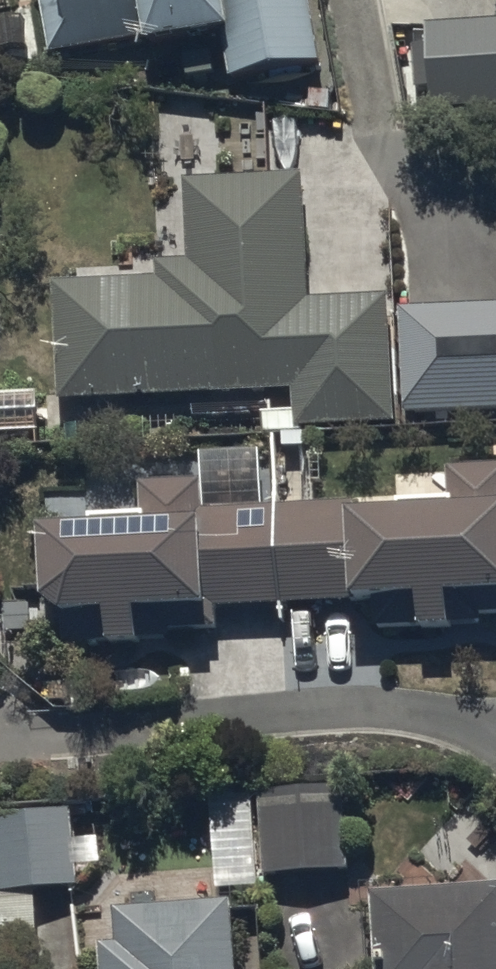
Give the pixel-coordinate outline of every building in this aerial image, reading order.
[(51,47),(227,18),(235,69),(323,54),(314,0),(44,0),(51,47)] [(431,15),(436,109),(495,106),(495,12),(431,15)] [(56,273),(59,393),(294,385),(295,424),(396,420),(391,290),(311,293),(307,171),(182,175),(184,252),(157,253),(158,269),(56,273)] [(406,300),(407,409),(495,407),(495,299),(406,300)] [(48,510),(49,597),(61,608),(62,634),(222,630),(221,598),(376,594),(377,625),(486,622),(485,610),(495,610),(495,458),(450,460),(451,497),(266,502),(264,446),(201,448),(202,474),(143,476),(144,508),(48,510)] [(350,779),(258,781),(261,867),(352,864),(350,779)] [(0,806),(0,883),(78,883),(78,806),(0,806)] [(372,884),(376,968),(495,968),(495,878),(372,884)] [(120,904),(122,940),(105,940),(106,968),(240,968),(238,899),(120,904)]
